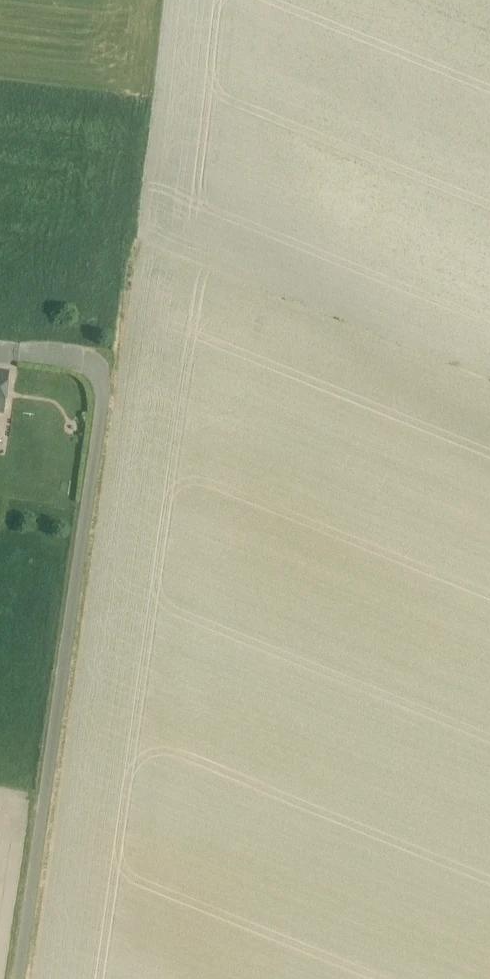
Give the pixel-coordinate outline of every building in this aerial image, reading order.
[(4,414),(9,373),(0,371),(0,414),(4,414)]
